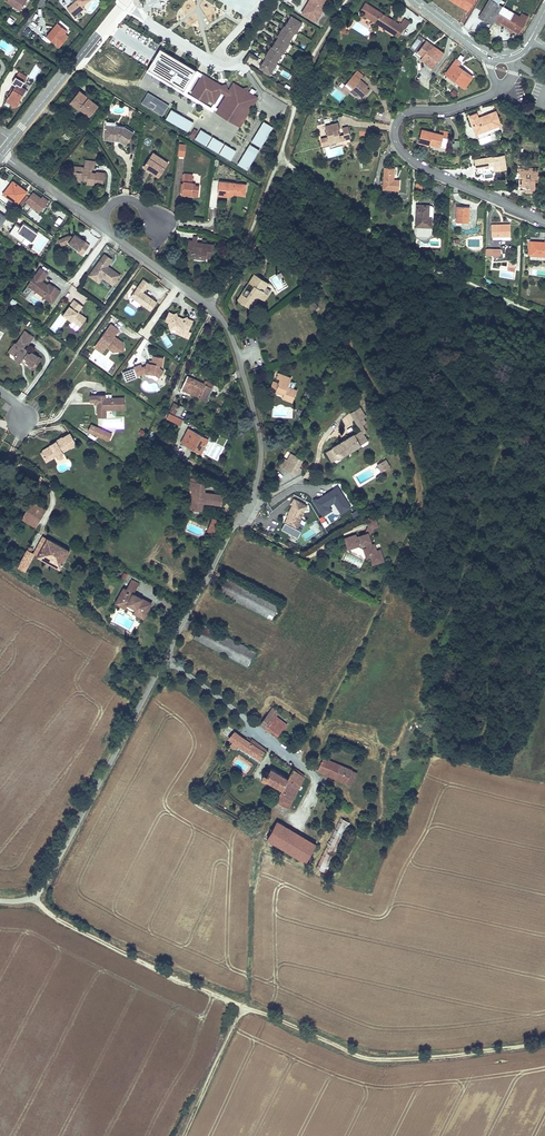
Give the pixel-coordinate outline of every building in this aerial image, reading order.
[(6,1),(21,10),(27,0),(7,0),(6,1)] [(67,8),(68,10),(77,3),(79,5),(80,4),(77,0),(67,8)] [(68,10),(74,17),(84,8),(82,5),(89,0),(77,0),(80,4),(79,5),(77,3),(68,10)] [(300,13),(316,23),(330,0),(309,0),(300,13)] [(468,11),(475,0),(450,0),(468,11)] [(514,8),(516,9),(517,7),(518,7),(520,6),(510,0),(489,0),(479,17),(487,22),(487,21),(493,25),(494,23),(496,19),(510,27),(509,29),(509,30),(512,32),(513,31),(514,30),(519,33),(526,20),(525,20),(527,16),(522,13),(520,15),(513,10),(514,8)] [(529,13),(534,4),(527,0),(526,0),(521,9),(529,13)] [(386,18),(387,16),(365,2),(359,11),(360,12),(358,15),(362,18),(364,16),(398,38),(404,29),(405,29),(409,23),(403,20),(400,25),(393,20),(392,21),(386,18)] [(295,33),(302,22),(289,14),(286,18),(289,20),(285,26),(281,24),(279,28),(281,30),(278,36),(276,35),(274,39),(276,40),(273,46),(269,44),(266,48),(269,50),(265,56),(263,55),(261,59),(264,61),(260,67),(270,74),(277,63),(276,63),(282,52),(283,53),(289,43),(289,42),(295,32),(295,33)] [(501,24),(509,29),(510,27),(496,19),(494,23),(500,27),(501,24)] [(54,31),(52,30),(46,37),(60,47),(68,36),(65,33),(67,31),(59,24),(54,31)] [(417,52),(422,56),(420,60),(432,69),(442,55),(431,47),(430,48),(429,47),(432,44),(426,40),(417,52)] [(444,53),(432,44),(429,47),(430,48),(431,47),(442,55),(444,53)] [(176,58),(160,48),(148,68),(184,91),(197,70),(176,58)] [(474,77),(459,66),(462,62),(456,58),(444,74),(447,76),(445,78),(453,84),(455,82),(464,89),(474,77)] [(344,85),(350,90),(351,89),(358,95),(363,99),(370,90),(367,88),(360,83),(362,81),(360,79),(363,75),(357,70),(345,85),(344,85)] [(19,72),(16,77),(24,81),(27,76),(19,72)] [(203,75),(192,93),(207,102),(209,100),(214,103),(221,92),(222,90),(222,86),(211,79),(203,75)] [(12,91),(11,90),(8,96),(6,100),(12,104),(13,107),(18,105),(20,101),(19,101),(22,95),(23,94),(21,93),(24,88),(21,86),(24,81),(16,77),(12,83),(16,85),(14,89),(12,91)] [(242,88),(234,83),(229,91),(227,91),(226,93),(227,95),(226,95),(221,104),(245,118),(257,98),(249,93),(242,88)] [(350,91),(350,90),(344,85),(342,88),(341,89),(347,94),(350,91)] [(458,93),(453,89),(450,93),(455,98),(458,93)] [(81,107),(91,115),(98,106),(79,90),(70,103),(79,110),(80,109),(81,107)] [(169,105),(148,92),(145,96),(141,103),(162,116),(169,105)] [(245,118),(221,104),(216,112),(240,126),(245,118)] [(90,117),(91,115),(81,107),(80,109),(90,117)] [(188,133),(194,122),(170,111),(165,121),(188,133)] [(483,117),(483,116),(478,117),(477,113),(470,116),(477,136),(502,127),(496,111),(485,115),(485,116),(483,117)] [(273,127),(264,121),(252,141),(261,147),(273,127)] [(341,138),(340,135),(339,129),(340,129),(338,122),(325,126),(328,137),(328,138),(327,137),(321,138),(323,145),(337,142),(336,140),(341,138)] [(115,125),(105,124),(104,136),(119,138),(119,141),(120,141),(126,145),(134,132),(125,126),(115,125)] [(344,134),(345,140),(351,138),(348,126),(342,128),(344,134)] [(194,141),(231,161),(237,150),(200,130),(194,141)] [(419,141),(429,144),(429,142),(440,145),(442,137),(444,131),(440,130),(439,134),(422,130),(419,141)] [(259,150),(250,144),(238,164),(247,170),(259,150)] [(145,165),(160,175),(168,163),(153,153),(145,165)] [(477,173),(507,168),(505,155),(475,159),(477,173)] [(89,169),(92,169),(93,161),(85,160),(84,168),(80,167),(80,171),(76,171),(76,174),(75,181),(76,181),(81,181),(81,180),(87,180),(87,183),(96,184),(96,182),(98,182),(98,183),(103,184),(105,173),(96,172),(96,173),(92,173),(89,173),(89,169)] [(158,177),(160,175),(145,165),(144,167),(158,177)] [(72,174),(76,174),(76,171),(80,171),(80,167),(73,166),(72,174)] [(399,190),(400,179),(394,179),(395,168),(384,167),(383,189),(399,190)] [(530,189),(535,189),(535,179),(538,179),(538,169),(529,168),(528,170),(524,170),(524,169),(518,169),(518,173),(520,174),(520,178),(522,178),(522,180),(521,180),(521,187),(526,187),(526,185),(530,185),(530,189)] [(193,194),(193,195),(198,196),(199,186),(195,186),(195,184),(192,184),(193,175),(184,174),(182,193),(193,194)] [(11,187),(5,195),(17,204),(19,206),(24,200),(21,199),(27,192),(13,181),(10,185),(11,187)] [(242,190),(246,191),(246,184),(219,181),(218,194),(228,195),(229,194),(232,194),(232,195),(233,195),(241,196),(242,190)] [(3,194),(5,195),(11,187),(10,185),(3,194)] [(32,195),(27,202),(37,211),(40,213),(49,202),(44,199),(43,200),(34,193),(32,195)] [(433,217),(434,208),(432,206),(417,205),(416,226),(417,226),(417,231),(414,232),(416,237),(421,239),(426,240),(430,237),(433,234),(432,232),(433,217)] [(467,220),(467,207),(457,206),(456,219),(467,220)] [(470,207),(467,207),(467,220),(456,219),(456,223),(462,223),(462,221),(467,221),(469,221),(470,207)] [(29,239),(35,231),(24,224),(21,228),(16,224),(10,233),(22,242),(26,237),(29,239)] [(502,225),(502,224),(491,224),(492,236),(493,239),(502,239),(502,240),(510,240),(509,236),(511,236),(510,225),(502,225)] [(33,242),(39,234),(35,231),(29,239),(33,242)] [(77,237),(78,236),(75,234),(73,237),(70,235),(62,238),(65,243),(67,242),(68,242),(79,250),(78,252),(82,255),(90,245),(80,237),(79,238),(77,237)] [(201,255),(200,259),(206,259),(206,257),(210,258),(211,252),(213,252),(214,244),(202,243),(202,245),(197,244),(197,242),(197,241),(193,240),(189,240),(188,249),(190,249),(189,257),(195,258),(196,255),(201,255)] [(530,253),(530,254),(544,255),(544,240),(542,240),(542,241),(540,241),(540,240),(530,240),(530,241),(530,253)] [(498,256),(498,255),(501,255),(501,248),(486,248),(486,255),(493,255),(493,256),(498,256)] [(106,268),(107,266),(112,259),(105,254),(91,272),(101,279),(103,277),(113,285),(120,275),(110,268),(108,270),(106,268)] [(52,288),(48,285),(42,281),(48,273),(40,267),(30,282),(39,288),(36,291),(52,303),(61,291),(54,286),(52,288)] [(99,282),(101,279),(91,272),(89,275),(99,282)] [(257,296),(259,297),(265,301),(269,294),(263,292),(261,290),(267,281),(254,273),(249,282),(254,286),(247,297),(241,293),(237,300),(249,308),(257,296)] [(151,311),(157,302),(143,292),(150,283),(143,279),(131,296),(151,311)] [(269,283),(267,281),(261,290),(263,292),(269,283)] [(32,289),(36,291),(39,288),(30,282),(28,285),(32,289)] [(32,289),(28,285),(22,293),(27,296),(32,289)] [(252,309),(259,297),(257,296),(249,308),(252,309)] [(76,311),(81,304),(74,300),(63,315),(72,321),(80,327),(85,320),(77,314),(78,312),(76,311)] [(314,300),(309,303),(313,309),(318,306),(314,300)] [(180,330),(179,332),(179,334),(188,338),(191,333),(188,331),(193,320),(188,318),(187,317),(183,318),(178,316),(177,313),(174,314),(170,312),(165,321),(169,323),(180,330)] [(77,331),(80,327),(72,321),(69,325),(77,331)] [(175,331),(179,332),(180,330),(169,323),(168,324),(170,328),(174,327),(176,328),(175,331)] [(117,338),(116,341),(112,338),(119,330),(111,324),(95,347),(102,352),(106,346),(110,349),(112,346),(118,351),(124,350),(123,342),(117,338)] [(18,351),(15,356),(15,359),(20,363),(21,361),(22,360),(29,365),(28,366),(33,369),(41,359),(32,352),(30,354),(26,351),(26,349),(24,348),(27,343),(28,344),(34,337),(25,331),(17,343),(14,343),(12,347),(18,351)] [(9,351),(15,356),(18,351),(12,347),(9,351)] [(159,377),(164,370),(160,367),(160,365),(162,365),(164,357),(152,355),(152,362),(145,361),(145,365),(142,366),(141,363),(134,366),(137,375),(145,372),(154,373),(154,374),(159,377)] [(130,369),(121,372),(125,381),(134,378),(130,369)] [(284,393),(283,395),(282,398),(293,402),(297,390),(288,387),(291,378),(279,373),(277,378),(280,379),(278,383),(273,381),(270,390),(276,392),(277,390),(284,393)] [(181,389),(206,400),(213,384),(205,381),(204,384),(187,376),(181,389)] [(98,401),(98,403),(98,411),(107,411),(107,408),(125,408),(125,397),(112,397),(112,393),(107,393),(107,395),(91,395),(91,401),(96,401),(98,401)] [(174,414),(179,404),(174,402),(169,412),(174,414)] [(183,406),(179,404),(174,414),(178,416),(183,406)] [(359,427),(362,425),(366,422),(363,418),(366,416),(363,412),(360,407),(350,412),(359,427)] [(178,416),(174,414),(169,412),(167,417),(181,424),(183,419),(178,416)] [(101,437),(104,430),(91,424),(89,431),(101,437)] [(361,430),(361,434),(364,440),(361,442),(362,443),(368,440),(366,432),(362,425),(359,427),(361,430)] [(191,444),(202,449),(208,438),(189,428),(184,436),(188,439),(186,444),(190,446),(191,444)] [(112,434),(104,430),(101,437),(109,440),(112,434)] [(52,446),(51,445),(43,450),(43,452),(44,454),(43,455),(45,457),(45,456),(46,458),(51,456),(52,458),(57,456),(59,457),(60,458),(63,456),(62,455),(63,452),(62,452),(72,447),(71,446),(75,443),(70,433),(62,438),(62,437),(57,440),(58,442),(57,443),(52,446)] [(364,440),(361,434),(356,437),(354,434),(350,437),(350,436),(346,438),(347,439),(344,440),(340,442),(341,442),(332,447),(333,448),(326,451),(332,462),(339,458),(361,444),(362,443),(361,442),(364,440)] [(287,460),(284,459),(283,458),(279,465),(295,474),(303,459),(291,453),(287,459),(287,460)] [(381,462),(385,470),(390,467),(386,459),(381,462)] [(381,472),(385,470),(381,462),(377,464),(381,472)] [(198,492),(199,482),(199,479),(191,477),(191,481),(190,489),(192,489),(191,491),(195,491),(194,500),(190,500),(190,509),(202,511),(203,502),(222,505),(222,502),(223,495),(204,493),(198,492)] [(316,497),(312,500),(323,516),(332,510),(329,506),(334,503),(341,514),(351,507),(338,486),(317,499),(316,497)] [(289,514),(287,517),(284,522),(285,523),(297,529),(300,523),(301,520),(300,519),(308,505),(294,498),(291,504),(292,505),(288,513),(289,514)] [(22,518),(36,526),(46,509),(32,501),(22,518)] [(211,529),(210,532),(214,534),(219,521),(212,518),(209,527),(211,529)] [(372,527),(372,528),(378,526),(375,518),(367,521),(369,526),(370,526),(372,527)] [(297,529),(285,523),(281,529),(298,538),(301,531),(297,529)] [(369,553),(371,557),(373,563),(384,560),(380,549),(376,551),(374,544),(371,545),(370,541),(371,541),(369,535),(368,536),(366,534),(365,533),(360,535),(360,536),(356,537),(355,534),(345,538),(347,545),(351,544),(352,547),(358,546),(364,548),(366,554),(369,553)] [(43,536),(34,553),(38,556),(48,538),(43,536)] [(48,538),(38,556),(60,568),(70,551),(48,538)] [(25,571),(34,553),(31,552),(33,548),(29,546),(18,565),(25,571)] [(272,619),(280,605),(226,576),(218,592),(272,619)] [(136,608),(134,612),(139,615),(146,613),(151,603),(140,597),(138,599),(135,597),(136,595),(134,594),(139,584),(132,580),(127,590),(124,588),(118,598),(120,605),(126,608),(128,604),(136,608)] [(126,608),(134,612),(136,608),(128,604),(126,608)] [(248,666),(255,651),(201,623),(194,638),(248,666)] [(272,718),(265,728),(268,730),(270,728),(276,732),(274,734),(277,736),(283,728),(284,729),(287,725),(276,717),(278,713),(273,708),(268,714),(272,718)] [(261,724),(265,728),(272,718),(268,714),(261,724)] [(229,738),(233,741),(239,734),(235,731),(229,738)] [(263,751),(265,748),(252,739),(250,742),(239,734),(233,741),(230,744),(235,748),(238,745),(262,759),(266,753),(266,752),(263,751)] [(346,783),(352,770),(323,758),(318,770),(346,783)] [(297,783),(300,785),(305,776),(293,768),(288,778),(271,768),(267,775),(264,773),(262,777),(282,788),(275,801),(288,808),(295,795),(291,793),(297,783)] [(357,772),(352,770),(346,783),(351,784),(357,772)] [(295,795),(300,785),(297,783),(291,793),(295,795)] [(317,867),(326,871),(350,822),(341,818),(317,867)] [(267,838),(306,861),(316,843),(277,821),(267,838)]
